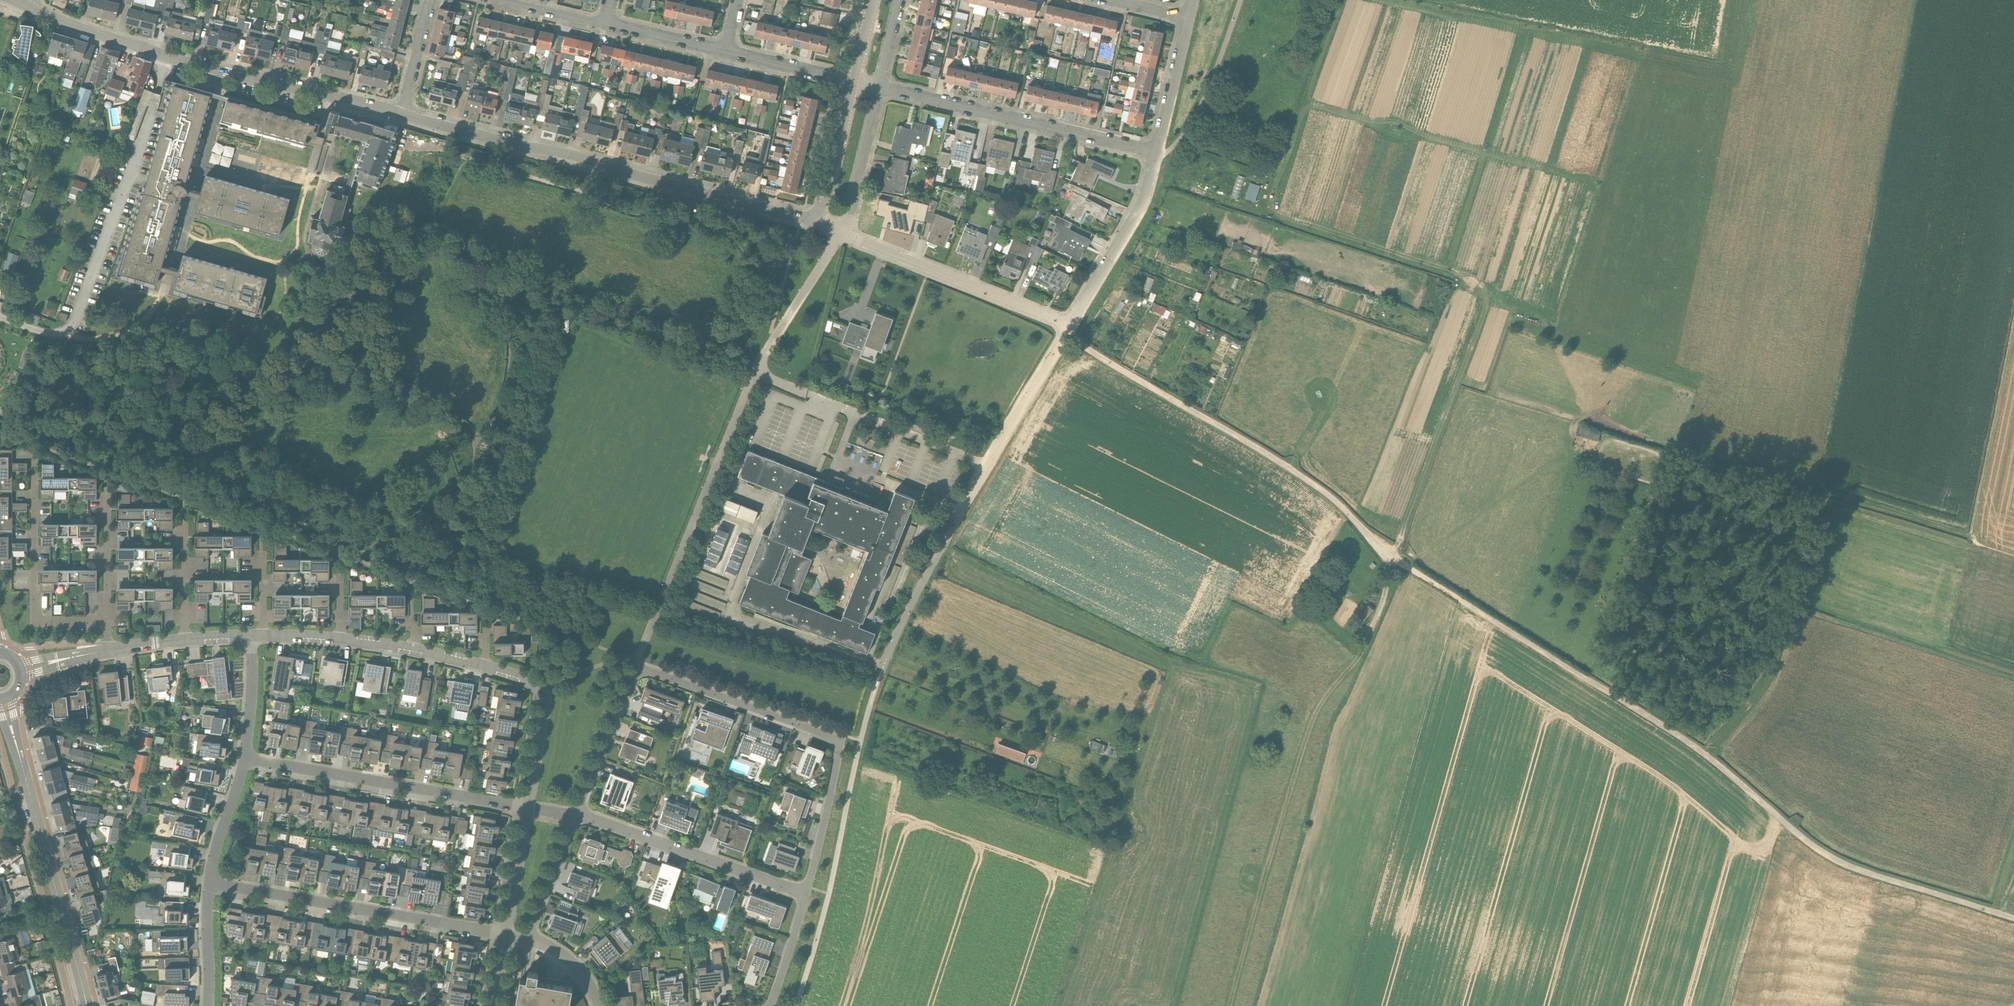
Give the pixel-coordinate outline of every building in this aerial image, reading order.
[(106,0),(91,0),(88,13),(101,17),(106,0)] [(126,0),(106,0),(101,17),(115,20),(120,3),(119,3),(119,1),(125,3),(126,0)] [(146,5),(133,2),(134,0),(126,0),(125,3),(125,4),(132,6),(131,8),(130,8),(126,23),(140,27),(146,5)] [(140,27),(154,30),(158,15),(158,13),(164,14),(166,4),(167,0),(155,0),(154,7),(146,5),(140,27)] [(184,15),(172,12),(174,1),(171,0),(167,0),(166,4),(164,14),(162,22),(168,23),(165,33),(179,36),(184,15)] [(395,1),(391,0),(379,0),(378,3),(407,10),(410,0),(395,0),(395,1)] [(634,8),(647,11),(650,0),(636,0),(634,8)] [(999,10),(1001,0),(989,0),(987,7),(999,10)] [(1010,12),(1013,0),(1001,0),(999,10),(1010,12)] [(1022,15),(1026,0),(1025,0),(1013,0),(1010,12),(1022,15)] [(1022,15),(1034,18),(1037,3),(1026,0),(1022,15)] [(664,15),(676,18),(679,3),(667,1),(664,15)] [(918,13),(933,17),(935,5),(921,1),(918,13)] [(763,9),(773,11),(775,4),(764,2),(763,9)] [(206,12),(205,15),(213,17),(216,5),(208,3),(206,12)] [(390,20),(404,24),(407,10),(378,3),(377,8),(385,10),(385,11),(392,12),(390,20)] [(676,18),(688,21),(691,6),(679,3),(676,18)] [(1043,20),(1056,23),(1059,8),(1047,5),(1043,20)] [(688,21),(699,23),(703,9),(691,6),(688,21)] [(454,17),(462,19),(463,14),(440,8),(437,19),(453,23),(454,17)] [(1056,23),(1067,26),(1071,11),(1059,8),(1056,23)] [(703,9),(699,23),(711,26),(714,12),(703,9)] [(200,36),(201,32),(205,15),(206,12),(201,11),(199,18),(198,18),(184,15),(179,36),(193,39),(194,34),(200,36)] [(838,14),(822,11),(819,23),(835,27),(838,14)] [(1067,26),(1079,28),(1083,13),(1071,11),(1067,26)] [(915,25),(930,28),(933,17),(918,13),(915,25)] [(1079,28),(1090,31),(1094,16),(1083,13),(1079,28)] [(1090,31),(1102,34),(1106,19),(1094,16),(1090,31)] [(481,35),(487,36),(491,20),(479,17),(474,40),(479,42),(481,35)] [(204,42),(219,46),(222,29),(215,28),(217,20),(210,18),(204,42)] [(242,32),(244,33),(247,22),(245,21),(245,20),(239,18),(237,27),(223,24),(222,29),(219,46),(233,50),(235,42),(237,34),(241,35),(242,32)] [(434,31),(450,34),(451,30),(453,23),(437,19),(434,31)] [(1102,34),(1114,37),(1118,22),(1106,19),(1102,34)] [(372,29),(401,36),(404,24),(390,20),(388,27),(373,24),(372,29)] [(487,36),(492,37),(498,39),(502,22),(491,20),(487,36)] [(953,31),(959,33),(962,22),(955,21),(953,31)] [(257,55),(261,37),(263,31),(250,28),(252,23),(247,22),(244,33),(247,33),(246,37),(248,38),(244,52),(257,55)] [(495,53),(499,54),(501,47),(502,47),(503,40),(509,41),(513,25),(502,22),(498,39),(496,46),(495,53)] [(755,36),(767,39),(770,25),(758,22),(755,36)] [(16,47),(13,53),(27,64),(32,38),(42,36),(41,34),(40,32),(34,28),(34,26),(21,24),(22,32),(20,38),(15,39),(12,47),(16,47)] [(1130,38),(1139,40),(1142,28),(1124,24),(1121,36),(1130,38)] [(274,43),(281,45),(285,27),(277,25),(275,34),(268,32),(266,38),(261,37),(257,55),(270,59),(274,43)] [(509,41),(521,44),(524,27),(513,25),(509,41)] [(767,39),(778,42),(782,27),(770,25),(767,39)] [(913,37),(927,40),(930,28),(915,25),(913,37)] [(282,62),(295,66),(302,40),(289,37),(291,28),(285,27),(281,45),(286,46),(282,62)] [(524,27),(521,44),(525,45),(532,46),(535,30),(524,27)] [(778,42),(790,45),(793,30),(782,27),(778,42)] [(334,75),(339,55),(340,50),(333,49),(331,55),(326,54),(332,30),(325,28),(324,32),(319,53),(325,54),(321,72),(334,75)] [(385,40),(384,46),(397,49),(401,36),(372,29),(370,29),(369,36),(385,40)] [(1146,41),(1160,45),(1163,33),(1148,29),(1146,41)] [(313,52),(319,53),(324,32),(317,30),(314,42),(315,42),(315,43),(302,40),(295,66),(309,69),(313,52)] [(790,45),(801,47),(804,33),(793,30),(790,45)] [(1026,41),(1033,42),(1036,31),(1029,30),(1026,41)] [(431,42),(447,46),(449,39),(450,34),(434,31),(431,42)] [(551,71),(555,54),(550,52),(554,34),(540,31),(535,52),(548,55),(545,70),(551,71)] [(56,60),(56,58),(64,36),(54,33),(48,55),(42,53),(38,64),(45,66),(47,56),(52,58),(52,59),(56,60)] [(801,47),(813,50),(817,36),(804,33),(801,47)] [(56,58),(69,62),(76,40),(64,36),(56,58)] [(565,37),(562,52),(561,54),(556,52),(555,54),(551,71),(550,77),(557,79),(562,57),(574,60),(576,55),(580,37),(572,36),(571,38),(565,37)] [(817,36),(813,50),(825,53),(829,38),(817,36)] [(576,55),(589,58),(593,43),(587,42),(587,39),(580,37),(576,55)] [(910,48),(925,51),(927,40),(913,37),(910,48)] [(1031,53),(1039,55),(1043,41),(1035,39),(1032,50),(1031,53)] [(81,60),(89,63),(95,46),(88,44),(88,43),(76,40),(69,62),(65,71),(76,75),(81,60)] [(1143,53),(1157,56),(1160,45),(1146,41),(1143,53)] [(428,53),(452,59),(453,54),(446,52),(447,46),(431,42),(428,53)] [(369,46),(363,44),(362,44),(359,57),(359,58),(365,60),(368,50),(369,46)] [(955,57),(958,46),(951,44),(947,55),(955,57)] [(599,60),(611,63),(614,48),(602,45),(599,60)] [(103,47),(93,75),(95,76),(93,81),(102,84),(111,59),(118,62),(121,53),(114,51),(114,50),(103,47)] [(614,48),(611,63),(609,70),(607,78),(612,79),(616,64),(622,66),(626,51),(614,48)] [(907,59),(922,63),(925,51),(910,48),(907,59)] [(382,49),(381,54),(380,56),(394,59),(396,53),(382,49)] [(622,66),(634,69),(638,54),(626,51),(622,66)] [(1022,63),(1028,64),(1030,54),(1024,52),(1022,63)] [(1140,65),(1155,68),(1157,56),(1143,53),(1140,65)] [(634,69),(646,71),(649,56),(638,54),(634,69)] [(339,55),(334,75),(348,79),(351,69),(356,71),(359,58),(359,57),(353,56),(352,59),(339,55)] [(471,66),(473,58),(464,55),(462,63),(464,64),(471,66)] [(135,56),(135,57),(131,66),(136,68),(132,80),(134,81),(130,91),(136,93),(133,100),(138,102),(152,62),(140,58),(135,56)] [(646,71),(658,74),(661,59),(649,56),(646,71)] [(469,75),(467,81),(474,83),(480,59),(473,58),(471,66),(469,75)] [(658,74),(670,77),(673,62),(661,59),(658,74)] [(922,63),(907,59),(905,72),(919,75),(922,63)] [(441,102),(446,82),(451,63),(439,60),(437,66),(445,68),(441,82),(434,80),(433,85),(432,85),(429,99),(441,102)] [(586,72),(592,74),(595,61),(589,60),(586,72)] [(670,77),(681,80),(685,65),(673,62),(670,77)] [(359,82),(373,85),(377,68),(364,65),(359,82)] [(681,80),(693,82),(697,67),(685,65),(681,80)] [(1137,76),(1152,80),(1155,68),(1140,65),(1137,76)] [(944,81),(957,84),(961,69),(948,67),(944,81)] [(377,68),(373,85),(387,89),(391,72),(377,68)] [(930,77),(938,79),(940,69),(932,68),(930,77)] [(957,84),(968,87),(971,72),(961,69),(957,84)] [(705,85),(717,88),(720,73),(708,70),(705,85)] [(1101,80),(1108,81),(1110,71),(1104,70),(1101,80)] [(467,81),(469,75),(460,72),(456,85),(446,82),(441,102),(454,105),(457,91),(458,89),(465,91),(467,81)] [(968,87),(980,89),(983,75),(971,72),(968,87)] [(717,88),(728,91),(732,75),(720,73),(717,88)] [(728,91),(740,93),(744,78),(732,75),(728,91)] [(980,89),(992,92),(995,77),(983,75),(980,89)] [(1135,88),(1149,92),(1152,80),(1137,76),(1135,88)] [(992,92),(1003,95),(1007,80),(995,77),(992,92)] [(171,80),(166,78),(156,111),(167,114),(145,191),(141,190),(117,275),(153,285),(154,282),(158,283),(161,272),(169,275),(177,278),(174,287),(177,288),(177,292),(261,316),(267,296),(263,294),(267,279),(183,255),(178,272),(170,269),(162,267),(182,195),(187,194),(191,196),(199,199),(196,211),(280,235),(290,200),(206,176),(201,193),(192,191),(188,190),(185,186),(211,95),(175,85),(174,86),(170,85),(171,80)] [(543,78),(539,92),(546,94),(549,80),(543,78)] [(740,93),(752,96),(755,81),(744,78),(740,93)] [(107,93),(120,98),(125,83),(112,79),(107,93)] [(486,89),(480,112),(494,116),(498,100),(497,100),(498,98),(504,100),(508,82),(502,80),(499,93),(486,89)] [(1007,80),(1003,95),(1015,98),(1019,83),(1007,80)] [(752,96),(758,98),(763,99),(767,84),(755,81),(752,96)] [(504,119),(518,122),(524,100),(511,96),(514,83),(508,82),(504,100),(509,101),(504,119)] [(91,88),(80,84),(72,109),(83,113),(91,88)] [(763,99),(775,102),(779,87),(767,84),(763,99)] [(575,118),(581,119),(584,109),(586,98),(589,88),(581,85),(579,93),(581,93),(575,114),(562,111),(557,132),(570,135),(575,118)] [(1025,100),(1037,103),(1040,88),(1028,85),(1025,100)] [(480,112),(486,89),(486,88),(479,86),(478,90),(472,88),(466,109),(480,112)] [(680,86),(678,94),(675,108),(690,111),(691,107),(680,105),(684,87),(680,86)] [(1037,103),(1048,106),(1052,91),(1040,88),(1037,103)] [(1132,100),(1146,103),(1149,92),(1135,88),(1132,100)] [(1048,106),(1060,108),(1064,93),(1052,91),(1048,106)] [(524,99),(524,100),(518,122),(532,126),(536,108),(542,109),(546,94),(539,92),(538,95),(526,92),(524,99)] [(1060,108),(1072,111),(1075,96),(1064,93),(1060,108)] [(557,132),(562,111),(563,109),(549,106),(552,95),(546,94),(542,109),(548,111),(543,128),(557,132)] [(325,139),(317,136),(321,122),(226,95),(220,114),(219,117),(223,118),(221,122),(314,147),(315,144),(323,146),(325,139)] [(801,108),(815,112),(818,99),(803,96),(801,108)] [(1072,111),(1084,114),(1087,99),(1075,96),(1072,111)] [(1096,117),(1097,110),(1099,102),(1087,99),(1084,114),(1096,117)] [(1129,112),(1144,115),(1146,103),(1132,100),(1129,112)] [(1114,113),(1121,114),(1122,110),(1114,108),(1105,106),(1103,118),(1112,120),(1114,113)] [(614,128),(620,129),(622,120),(624,114),(625,109),(619,107),(618,113),(615,124),(601,120),(600,126),(596,142),(610,145),(614,128)] [(798,120),(812,123),(815,112),(801,108),(798,120)] [(596,142),(600,126),(587,122),(589,117),(588,117),(590,111),(584,109),(581,119),(578,132),(584,133),(582,138),(596,142)] [(331,110),(326,127),(325,130),(335,133),(335,134),(341,135),(341,134),(362,141),(346,188),(334,184),(333,190),(328,189),(319,218),(315,217),(308,241),(308,242),(313,243),(312,245),(313,248),(313,250),(315,253),(316,255),(317,256),(319,257),(321,257),(325,257),(327,256),(329,255),(330,254),(331,253),(332,251),(333,249),(335,242),(341,244),(346,226),(341,225),(349,196),(354,183),(373,188),(373,185),(379,187),(382,177),(383,178),(396,142),(395,142),(398,132),(399,126),(385,122),(383,127),(374,124),(374,125),(340,116),(341,113),(331,110)] [(1144,115),(1129,112),(1126,123),(1141,127),(1144,115)] [(636,152),(640,135),(633,133),(635,125),(628,123),(629,121),(622,120),(620,129),(620,130),(626,132),(622,148),(636,152)] [(795,132),(810,135),(812,123),(798,120),(795,132)] [(906,142),(926,147),(931,126),(913,122),(911,130),(897,126),(891,151),(903,154),(906,142)] [(703,136),(705,129),(698,127),(693,145),(695,146),(694,147),(700,148),(703,136)] [(659,143),(662,132),(662,130),(656,128),(655,130),(649,129),(647,136),(640,135),(636,152),(649,155),(653,142),(659,143)] [(705,129),(703,136),(700,148),(706,150),(709,138),(711,130),(705,129)] [(979,164),(970,161),(976,134),(956,130),(951,153),(943,151),(939,165),(950,167),(952,160),(965,163),(963,173),(977,176),(979,164)] [(660,159),(675,162),(680,142),(667,139),(668,133),(662,132),(659,143),(657,152),(662,153),(660,159)] [(792,143),(807,147),(810,135),(795,132),(792,143)] [(993,138),(988,161),(994,163),(993,168),(1007,171),(1014,145),(1002,142),(1002,141),(993,138)] [(758,162),(765,164),(770,140),(764,139),(758,162)] [(741,154),(742,148),(744,142),(737,140),(734,153),(741,154)] [(689,166),(694,147),(695,146),(693,145),(680,142),(675,162),(689,166)] [(790,155),(804,158),(807,147),(792,143),(790,155)] [(1055,153),(1045,150),(1035,148),(1030,169),(1019,167),(1016,182),(1023,183),(1023,186),(1030,188),(1032,180),(1037,182),(1036,187),(1044,189),(1044,191),(1052,193),(1056,175),(1050,174),(1055,153)] [(701,169),(715,173),(720,155),(706,151),(701,169)] [(720,155),(715,173),(729,176),(735,155),(727,153),(726,156),(720,155)] [(787,167),(802,170),(804,158),(790,155),(787,167)] [(885,189),(904,193),(909,175),(906,175),(909,161),(892,157),(885,189)] [(1092,189),(1097,176),(1098,174),(1110,179),(1114,170),(1087,158),(1080,175),(1075,172),(1071,180),(1092,189)] [(759,165),(745,161),(740,179),(754,183),(756,176),(759,165)] [(987,167),(987,166),(987,165),(979,164),(977,176),(984,177),(987,167)] [(784,178),(799,182),(802,170),(787,167),(784,178)] [(799,182),(784,178),(781,190),(796,194),(799,182)] [(69,194),(81,198),(86,183),(75,179),(69,194)] [(1249,182),(1246,198),(1257,200),(1260,184),(1249,182)] [(1085,212),(1097,218),(1103,221),(1109,210),(1086,198),(1090,192),(1071,184),(1069,190),(1072,191),(1069,197),(1073,200),(1065,215),(1080,223),(1085,212)] [(22,201),(32,205),(37,192),(27,188),(22,201)] [(905,199),(904,206),(879,199),(875,215),(889,219),(886,229),(910,235),(914,220),(925,223),(928,211),(930,205),(929,205),(905,199)] [(928,211),(934,214),(938,203),(930,199),(929,205),(930,205),(928,211)] [(955,222),(937,215),(927,241),(929,242),(928,245),(935,247),(936,245),(944,248),(955,222)] [(993,250),(1001,229),(1000,228),(1003,221),(998,219),(995,226),(993,225),(992,225),(988,235),(966,227),(956,251),(969,257),(969,258),(981,263),(987,247),(993,250)] [(1065,252),(1064,253),(1079,260),(1090,239),(1063,226),(1053,246),(1065,252)] [(1028,246),(1014,240),(1001,271),(1010,275),(1012,271),(1020,274),(1025,259),(1030,261),(1036,246),(1039,240),(1032,237),(1028,246)] [(1044,250),(1036,246),(1030,261),(1037,263),(1044,250)] [(1053,272),(1039,265),(1032,280),(1055,292),(1057,286),(1063,289),(1069,276),(1055,268),(1053,272)] [(42,313),(55,318),(60,305),(47,300),(42,313)] [(1157,302),(1153,309),(1163,314),(1167,307),(1157,302)] [(61,312),(58,319),(66,322),(68,315),(61,312)] [(893,319),(876,313),(870,330),(850,322),(842,344),(854,348),(857,343),(864,345),(860,357),(874,362),(878,351),(881,352),(893,319)] [(14,428),(0,423),(0,428),(12,432),(14,428)] [(1599,440),(1602,432),(1582,426),(1579,434),(1599,440)] [(866,435),(863,445),(882,452),(885,442),(866,435)] [(27,471),(27,463),(12,463),(12,450),(0,450),(0,490),(12,490),(12,471),(27,471)] [(769,535),(762,533),(746,573),(751,575),(740,603),(867,653),(875,633),(858,627),(860,623),(862,623),(876,588),(879,589),(915,499),(895,491),(887,510),(830,488),(831,483),(748,451),(738,477),(785,495),(769,535)] [(54,489),(69,489),(69,478),(54,478),(54,464),(43,464),(43,478),(41,478),(41,489),(41,500),(54,500),(54,489)] [(835,483),(843,484),(844,476),(836,474),(835,483)] [(97,500),(97,489),(97,478),(69,478),(69,489),(84,489),(84,500),(97,500)] [(27,511),(27,503),(12,503),(12,490),(0,490),(0,530),(12,530),(12,511),(27,511)] [(130,520),(145,520),(145,508),(130,508),(130,494),(119,494),(119,508),(117,508),(117,520),(117,530),(131,530),(130,520)] [(753,524),(757,513),(722,499),(718,510),(753,524)] [(173,530),(173,520),(173,508),(145,508),(145,520),(160,520),(160,530),(173,530)] [(209,548),(224,548),(224,536),(209,536),(209,522),(198,522),(198,536),(195,536),(195,548),(196,558),(209,558),(209,548)] [(55,536),(68,536),(68,524),(41,524),(41,536),(41,546),(55,546),(55,536)] [(97,546),(97,536),(97,524),(68,524),(68,536),(84,536),(84,546),(97,546)] [(718,528),(704,562),(715,567),(729,533),(718,528)] [(27,551),(27,543),(12,543),(12,530),(0,530),(0,571),(12,571),(12,551),(27,551)] [(252,558),(252,548),(252,536),(224,536),(224,548),(238,548),(238,558),(252,558)] [(738,536),(724,571),(736,575),(750,541),(738,536)] [(287,571),(301,571),(302,560),(287,560),(287,546),(276,546),(276,560),(273,560),(273,571),(273,581),(287,581),(287,571)] [(131,560),(145,560),(145,548),(117,548),(117,560),(117,570),(131,570),(131,560)] [(173,570),(173,560),(173,548),(145,548),(145,560),(160,560),(160,570),(173,570)] [(329,581),(330,571),(330,560),(302,560),(301,571),(316,571),(316,581),(329,581)] [(55,582),(69,582),(69,570),(61,570),(50,570),(41,570),(41,582),(41,592),(54,592),(55,582)] [(97,592),(97,582),(97,570),(69,570),(69,582),(84,582),(84,592),(97,592)] [(722,597),(725,590),(715,585),(710,586),(703,582),(703,593),(697,590),(697,585),(699,580),(693,577),(693,584),(689,594),(689,605),(697,609),(697,603),(701,603),(715,610),(711,618),(719,618),(727,602),(722,600),(722,597)] [(209,592),(224,592),(224,580),(195,580),(195,592),(196,602),(209,602),(209,592)] [(252,602),(252,592),(252,580),(224,580),(224,592),(238,592),(238,602),(252,602)] [(363,607),(377,607),(378,595),(363,595),(363,581),(352,581),(352,595),(349,595),(349,607),(349,617),(363,617),(363,607)] [(131,600),(145,600),(145,589),(117,589),(117,600),(117,610),(131,610),(131,600)] [(173,610),(173,600),(173,589),(145,589),(145,600),(160,600),(160,610),(173,610)] [(287,607),(301,607),(302,595),(273,595),(273,607),(273,617),(287,617),(287,607)] [(329,617),(330,607),(330,595),(302,595),(301,607),(316,607),(316,617),(329,617)] [(405,617),(406,607),(406,595),(378,595),(377,607),(392,607),(392,617),(405,617)] [(421,612),(421,624),(421,634),(435,634),(435,624),(449,624),(450,612),(435,612),(435,598),(424,599),(424,612),(421,612)] [(1368,606),(1359,616),(1365,621),(1374,611),(1368,606)] [(471,612),(450,612),(449,624),(464,624),(464,634),(477,634),(478,624),(478,615),(475,615),(475,613),(471,613),(471,612)] [(524,643),(505,643),(505,626),(494,626),(493,643),(493,655),(524,655),(524,643)] [(278,656),(272,692),(286,694),(289,680),(290,680),(291,679),(293,679),(294,678),(295,677),(295,676),(296,675),(297,674),(302,675),(305,660),(278,656)] [(232,699),(231,685),(228,685),(226,671),(230,670),(229,660),(225,660),(225,657),(216,658),(213,658),(213,660),(205,660),(205,662),(187,664),(189,678),(202,676),(202,673),(207,673),(207,675),(207,677),(208,678),(208,680),(209,682),(210,683),(211,685),(212,686),(213,701),(232,699)] [(345,686),(346,677),(349,661),(338,659),(337,662),(324,660),(320,682),(345,686)] [(380,664),(366,662),(365,668),(366,668),(364,684),(373,686),(372,691),(387,694),(391,667),(380,665),(380,664)] [(163,663),(156,664),(157,670),(144,672),(145,679),(148,679),(149,682),(154,681),(155,689),(157,689),(158,692),(168,691),(168,687),(170,687),(169,679),(173,679),(171,666),(164,667),(163,663)] [(422,672),(408,669),(403,693),(417,696),(415,708),(426,710),(432,681),(421,679),(422,672)] [(107,703),(111,703),(131,701),(128,677),(116,678),(115,672),(100,674),(101,686),(105,686),(107,703)] [(469,713),(470,705),(471,705),(475,684),(454,680),(454,681),(448,680),(446,695),(457,698),(455,711),(469,713)] [(682,712),(680,712),(684,701),(665,694),(666,693),(657,689),(656,691),(646,687),(641,700),(644,701),(638,716),(646,719),(647,716),(660,721),(664,709),(674,712),(674,726),(677,727),(682,712)] [(515,711),(516,705),(521,706),(522,700),(516,699),(517,692),(496,689),(495,696),(499,697),(497,708),(515,711)] [(49,713),(50,714),(52,715),(53,715),(54,715),(55,718),(69,717),(69,710),(81,709),(80,705),(87,705),(86,690),(78,691),(79,695),(52,698),(53,701),(52,701),(51,702),(50,702),(49,703),(48,704),(48,705),(47,706),(47,707),(47,708),(47,709),(47,710),(48,711),(48,712),(49,713)] [(479,702),(486,703),(488,694),(481,693),(481,691),(479,702)] [(283,747),(287,723),(290,703),(281,702),(278,722),(272,721),(268,745),(283,747)] [(229,732),(231,720),(226,719),(227,710),(202,707),(201,714),(204,715),(203,726),(222,728),(222,731),(229,732)] [(511,732),(512,725),(517,726),(518,720),(517,720),(519,712),(515,711),(497,708),(495,721),(491,721),(490,728),(511,732)] [(734,719),(703,708),(699,719),(709,722),(705,734),(695,730),(692,739),(723,750),(734,719)] [(297,750),(297,747),(300,731),(306,732),(308,721),(299,719),(297,725),(287,723),(283,747),(297,750)] [(309,752),(323,754),(327,730),(316,728),(317,722),(308,721),(306,732),(312,733),(309,752)] [(770,732),(751,725),(748,734),(746,733),(739,752),(750,756),(751,751),(767,757),(765,761),(773,764),(783,739),(782,739),(783,735),(771,730),(770,732)] [(130,790),(135,791),(142,793),(155,729),(142,726),(129,790),(130,790)] [(338,757),(338,754),(341,738),(347,739),(349,728),(339,726),(338,732),(327,730),(323,754),(338,757)] [(349,759),(364,761),(368,737),(357,735),(358,729),(349,728),(347,739),(353,740),(349,759)] [(508,752),(509,745),(514,746),(515,741),(514,741),(516,732),(511,732),(490,728),(489,729),(494,729),(491,741),(487,741),(486,748),(508,752)] [(619,755),(621,756),(644,764),(653,738),(631,729),(626,742),(624,741),(619,755)] [(87,752),(88,752),(88,749),(81,747),(82,745),(72,742),(73,740),(64,738),(64,739),(53,738),(52,732),(34,737),(38,750),(55,745),(87,752)] [(378,764),(379,761),(381,745),(387,746),(389,735),(380,733),(379,739),(368,737),(364,761),(378,764)] [(226,757),(227,747),(221,746),(222,737),(198,734),(196,753),(226,757)] [(390,766),(404,768),(409,744),(397,742),(398,736),(389,735),(387,746),(393,747),(390,766)] [(1095,739),(1092,746),(1104,752),(1108,745),(1095,739)] [(419,771),(419,768),(422,752),(428,753),(430,742),(420,740),(419,746),(409,744),(404,768),(419,771)] [(431,773),(445,775),(449,751),(438,749),(439,743),(430,742),(428,753),(434,754),(431,773)] [(1027,753),(1000,742),(997,752),(1024,762),(1027,753)] [(43,768),(60,763),(59,761),(58,756),(57,751),(61,751),(61,752),(69,754),(79,756),(80,754),(86,755),(87,752),(55,745),(38,750),(43,768)] [(809,776),(811,773),(816,759),(819,761),(823,752),(809,747),(807,751),(797,747),(789,768),(809,776)] [(504,772),(505,765),(511,766),(511,761),(510,761),(512,752),(508,752),(486,748),(486,749),(490,750),(488,761),(484,761),(483,768),(504,772)] [(445,775),(465,779),(468,765),(462,763),(463,754),(449,751),(445,775)] [(161,765),(176,768),(178,758),(163,755),(161,765)] [(221,774),(218,774),(218,771),(215,770),(217,764),(190,758),(188,771),(196,773),(195,782),(218,786),(221,774)] [(94,785),(95,785),(96,779),(74,774),(74,773),(65,770),(62,771),(60,763),(43,768),(43,770),(46,782),(63,777),(94,785)] [(465,779),(473,780),(474,766),(468,765),(465,779)] [(501,792),(502,786),(507,786),(508,781),(507,781),(508,773),(504,772),(483,768),(483,769),(486,770),(485,778),(488,778),(486,789),(501,792)] [(601,802),(624,810),(634,782),(611,774),(601,802)] [(68,794),(66,789),(72,787),(71,785),(78,786),(93,789),(94,785),(63,777),(46,782),(49,794),(52,793),(53,798),(68,794)] [(269,823),(272,811),(276,787),(268,786),(264,785),(262,797),(257,796),(254,808),(264,809),(262,822),(269,823)] [(208,814),(210,803),(204,802),(207,791),(185,786),(182,799),(186,800),(185,808),(208,814)] [(292,814),(294,803),(285,801),(287,789),(283,789),(283,788),(276,787),(272,811),(292,814)] [(806,818),(809,809),(812,800),(786,791),(780,809),(806,818)] [(292,814),(312,818),(316,794),(309,793),(305,792),(303,804),(294,803),(292,814)] [(73,809),(99,814),(100,808),(81,805),(71,804),(68,794),(53,798),(54,803),(52,803),(55,814),(73,809)] [(333,821),(335,810),(326,808),(328,796),(324,796),(324,795),(316,794),(312,818),(333,821)] [(333,821),(353,825),(357,801),(350,800),(345,799),(343,811),(335,810),(333,821)] [(373,828),(375,817),(367,815),(369,803),(364,803),(364,802),(357,801),(353,825),(373,828)] [(659,822),(691,834),(695,822),(672,814),(675,804),(666,801),(659,822)] [(141,803),(139,811),(147,813),(149,805),(141,803)] [(373,828),(393,832),(398,808),(390,807),(386,806),(384,818),(375,817),(373,828)] [(414,835),(416,824),(407,822),(409,810),(405,810),(405,809),(398,808),(393,832),(414,835)] [(59,832),(78,829),(76,821),(87,823),(89,827),(97,826),(96,822),(98,822),(98,819),(99,814),(73,809),(55,814),(59,832)] [(200,829),(194,828),(197,817),(174,812),(171,824),(175,825),(173,834),(198,840),(200,829)] [(414,835),(434,839),(438,815),(431,814),(426,813),(424,825),(416,824),(414,835)] [(720,844),(744,852),(752,830),(737,824),(739,821),(717,814),(711,832),(721,836),(720,840),(721,840),(720,844)] [(456,832),(456,831),(448,829),(450,818),(445,817),(445,816),(438,815),(434,839),(454,842),(456,832)] [(493,838),(494,831),(499,832),(500,827),(494,826),(495,819),(475,815),(473,823),(477,824),(475,835),(493,838)] [(456,831),(456,832),(466,834),(468,821),(465,820),(458,818),(456,831)] [(119,842),(119,827),(110,827),(110,842),(119,842)] [(70,856),(90,851),(84,830),(78,832),(78,831),(64,835),(67,845),(63,846),(66,857),(70,856)] [(261,874),(265,850),(267,837),(258,835),(255,848),(243,846),(241,857),(249,859),(246,871),(261,874)] [(489,858),(491,852),(496,853),(497,847),(495,847),(497,839),(493,838),(475,835),(473,848),(469,847),(468,854),(489,858)] [(16,838),(9,839),(11,846),(18,844),(16,838)] [(623,850),(623,853),(604,846),(605,845),(600,843),(601,843),(590,839),(586,838),(584,842),(580,853),(579,857),(583,859),(594,863),(594,862),(598,864),(599,862),(606,864),(609,856),(620,860),(619,863),(621,864),(626,866),(628,867),(629,865),(632,856),(632,855),(633,854),(631,853),(625,851),(623,850)] [(192,869),(194,858),(188,857),(190,846),(168,843),(166,856),(170,857),(169,865),(192,869)] [(795,870),(799,859),(795,858),(798,849),(779,843),(772,862),(778,864),(777,867),(788,871),(789,868),(795,870)] [(277,864),(283,865),(286,847),(277,846),(276,852),(265,850),(261,874),(275,876),(277,864)] [(287,878),(301,881),(305,857),(294,855),(295,849),(286,847),(283,865),(289,866),(287,878)] [(76,877),(95,871),(90,851),(70,856),(73,866),(69,867),(72,878),(76,877)] [(318,871),(324,872),(327,854),(318,853),(316,859),(305,857),(301,881),(316,883),(318,871)] [(328,885),(342,888),(346,864),(335,862),(336,856),(327,854),(324,872),(330,873),(328,885)] [(486,878),(487,872),(492,873),(493,867),(492,867),(493,859),(489,858),(468,854),(468,855),(472,856),(470,868),(466,867),(464,875),(486,878)] [(358,878),(364,879),(367,861),(358,860),(357,866),(346,864),(342,888),(356,890),(358,878)] [(368,892),(383,895),(387,871),(376,869),(377,863),(367,861),(364,879),(370,880),(368,892)] [(666,868),(647,861),(641,880),(648,882),(649,879),(660,884),(654,901),(666,906),(680,870),(667,865),(666,868)] [(399,885),(405,886),(408,868),(399,867),(398,873),(387,871),(383,895),(397,897),(399,885)] [(409,899),(423,902),(427,878),(416,876),(417,870),(408,868),(405,886),(411,887),(409,899)] [(150,870),(149,882),(161,882),(162,870),(150,870)] [(83,897),(101,891),(95,871),(76,877),(78,887),(75,888),(78,898),(81,897),(83,897)] [(190,885),(184,885),(185,874),(163,872),(162,885),(166,886),(165,894),(189,896),(190,885)] [(571,872),(568,882),(569,883),(568,887),(577,891),(575,897),(588,901),(593,887),(591,886),(593,879),(571,872)] [(482,899),(484,892),(489,893),(490,888),(488,887),(490,879),(486,878),(464,875),(464,876),(468,876),(466,888),(462,887),(461,895),(482,899)] [(701,877),(697,889),(713,895),(711,902),(729,909),(735,892),(719,886),(720,884),(701,877)] [(423,902),(444,905),(446,891),(440,890),(442,881),(427,878),(423,902)] [(97,923),(93,908),(99,907),(98,905),(106,901),(108,889),(101,891),(83,897),(81,897),(84,907),(80,908),(85,926),(97,923)] [(444,905),(450,907),(453,892),(446,891),(444,905)] [(479,919),(480,912),(485,913),(486,908),(485,908),(486,899),(482,899),(461,895),(461,896),(464,896),(463,904),(466,905),(464,916),(479,919)] [(768,924),(779,928),(786,907),(751,895),(746,908),(771,917),(768,924)] [(188,913),(182,913),(182,902),(160,901),(160,915),(164,915),(164,923),(188,924),(188,913)] [(573,935),(573,934),(577,921),(576,921),(578,915),(558,908),(556,914),(555,913),(550,927),(573,935)] [(228,934),(250,937),(254,913),(246,912),(246,913),(242,912),(240,923),(228,921),(228,934)] [(272,929),(264,928),(266,916),(261,915),(254,913),(250,937),(270,941),(272,929)] [(270,941),(290,944),(294,920),(287,919),(287,920),(283,919),(281,931),(272,929),(270,941)] [(311,948),(313,936),(304,935),(306,923),(302,922),(294,920),(290,944),(311,948)] [(311,948),(331,951),(335,928),(328,926),(328,927),(323,926),(321,938),(313,936),(311,948)] [(351,955),(353,943),(345,942),(347,930),(342,929),(335,928),(331,951),(351,955)] [(16,947),(13,936),(21,934),(20,929),(0,934),(0,951),(16,947)] [(153,951),(188,951),(188,936),(185,936),(185,930),(152,930),(153,951)] [(607,966),(621,955),(628,949),(614,930),(592,947),(594,949),(589,952),(601,967),(606,964),(607,966)] [(351,955),(371,958),(376,935),(368,933),(368,934),(364,933),(362,945),(353,943),(351,955)] [(391,962),(393,950),(385,949),(387,937),(383,936),(376,935),(371,958),(391,962)] [(763,976),(767,966),(770,960),(767,959),(774,943),(755,935),(741,969),(747,972),(744,980),(758,986),(761,976),(763,976)] [(391,962),(412,965),(416,942),(409,940),(409,941),(404,940),(402,952),(393,950),(391,962)] [(471,963),(472,957),(477,958),(478,952),(472,951),(473,945),(453,941),(451,948),(456,949),(454,960),(471,963)] [(432,969),(434,957),(435,957),(426,956),(428,944),(423,943),(424,943),(416,942),(412,965),(432,969)] [(434,957),(441,959),(443,946),(437,945),(435,957),(434,957)] [(15,965),(14,960),(19,958),(16,947),(0,951),(2,958),(0,958),(1,963),(0,963),(0,964),(1,969),(15,965)] [(714,964),(723,963),(722,951),(713,952),(714,964)] [(101,987),(119,982),(117,975),(121,974),(116,956),(109,958),(112,970),(98,975),(101,987)] [(190,980),(190,967),(190,958),(166,959),(166,979),(190,980)] [(468,983),(469,977),(474,978),(475,972),(474,972),(475,964),(471,963),(454,960),(451,973),(447,972),(446,980),(468,983)] [(9,985),(25,980),(22,969),(17,971),(15,965),(1,969),(3,976),(5,975),(6,980),(8,979),(9,985)] [(719,985),(720,985),(726,985),(724,970),(707,972),(707,967),(697,968),(701,1000),(716,999),(715,991),(719,990),(719,985)] [(641,970),(629,971),(632,995),(619,997),(620,1005),(645,1005),(641,970)] [(572,988),(537,982),(539,973),(528,971),(527,980),(520,979),(516,1005),(569,1005),(572,988)] [(677,995),(684,994),(682,981),(675,982),(677,976),(666,977),(665,972),(657,974),(658,988),(659,988),(661,1001),(669,1001),(668,1004),(678,1003),(677,995)] [(249,993),(261,995),(264,977),(257,976),(257,979),(248,978),(247,981),(232,978),(232,987),(230,993),(232,994),(232,1003),(247,1005),(249,993)] [(283,987),(272,985),(273,979),(264,977),(261,995),(267,996),(265,1005),(280,1005),(283,987)] [(10,1002),(24,998),(23,993),(28,992),(25,980),(9,985),(11,991),(9,991),(10,996),(9,996),(10,1002)] [(104,996),(128,990),(125,980),(119,982),(101,987),(104,996)] [(464,1004),(465,997),(470,998),(471,992),(470,992),(472,984),(468,983),(446,980),(446,981),(450,981),(448,993),(444,993),(443,1000),(464,1004)] [(301,1002),(304,984),(295,983),(294,989),(283,987),(280,1005),(294,1005),(295,1001),(301,1002)] [(189,1005),(190,996),(185,996),(186,985),(158,984),(157,987),(156,995),(166,995),(165,1005),(175,1005),(185,1005),(189,1005)] [(324,994),(312,992),(314,986),(304,984),(301,1002),(307,1003),(307,1005),(321,1005),(324,994)] [(153,1005),(156,995),(157,987),(150,985),(149,990),(144,989),(141,1003),(153,1005)] [(345,991),(336,990),(335,996),(324,994),(321,1005),(342,1005),(345,991)] [(364,1001),(353,999),(354,993),(345,991),(342,1005),(363,1005),(364,1001)] [(385,998),(376,997),(375,1003),(364,1001),(363,1005),(384,1005),(385,998)]
